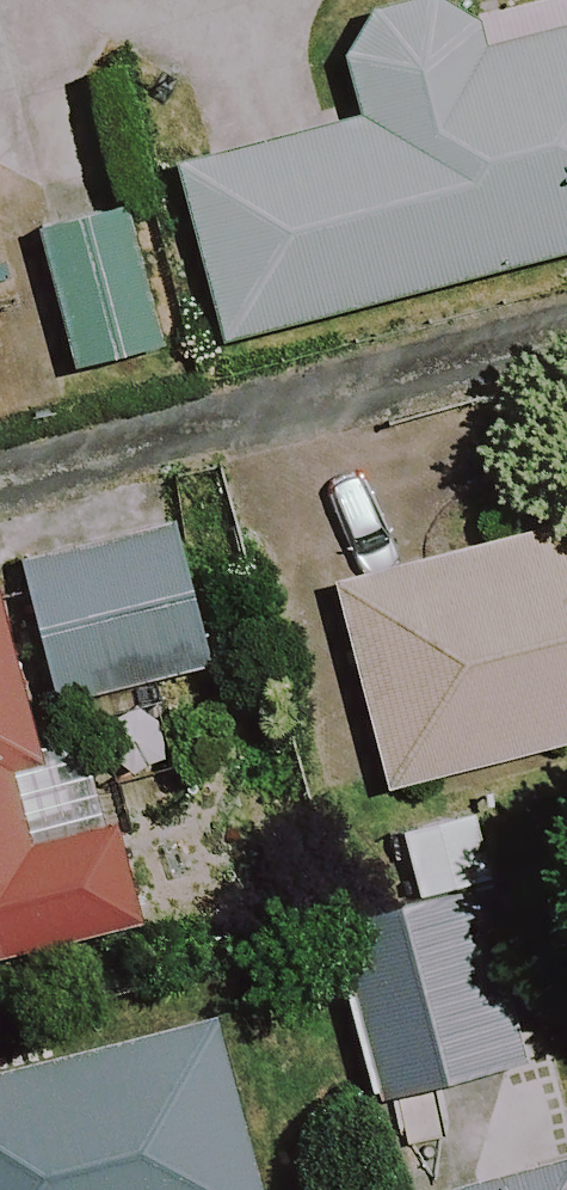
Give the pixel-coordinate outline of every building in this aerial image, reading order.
[(458,42),(449,4),(341,31),(366,127),(178,175),(221,346),(566,258),(566,14),(458,42)] [(160,355),(126,219),(37,241),(72,377),(160,355)] [(331,592),(383,796),(566,749),(566,532),(331,592)] [(47,716),(80,708),(211,671),(181,533),(15,578),(47,716)] [(15,578),(0,583),(0,958),(41,948),(23,868),(112,847),(80,708),(47,716),(15,578)] [(521,1063),(473,914),(327,961),(376,1111),(521,1063)] [(227,981),(0,1033),(0,1189),(276,1189),(227,981)] [(432,1189),(566,1189),(566,1157),(432,1189)]
